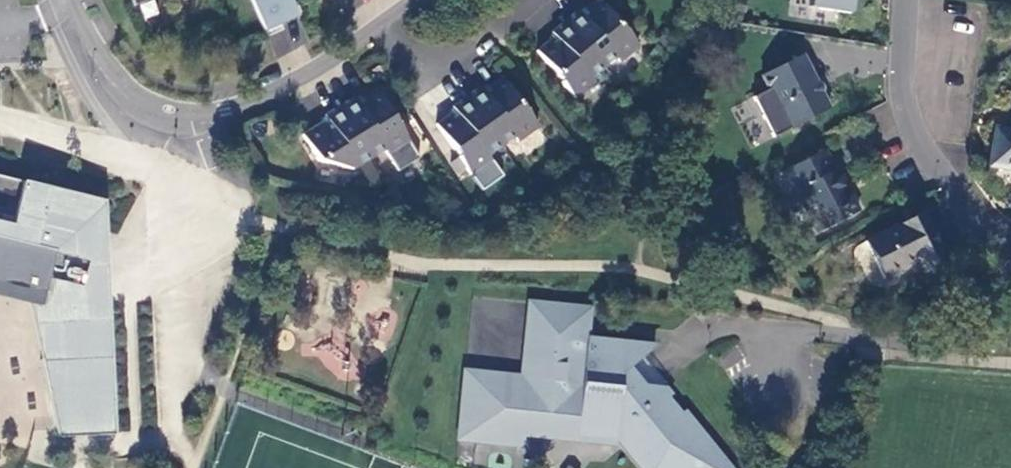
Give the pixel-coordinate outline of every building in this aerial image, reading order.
[(264,36),(280,29),(276,22),(294,14),(289,0),(249,0),(264,36)] [(745,0),(730,0),(728,9),(743,12),(745,0)] [(809,9),(802,8),(800,19),(837,25),(839,14),(849,15),(851,0),(811,0),(809,9)] [(562,23),(600,70),(613,59),(616,64),(637,48),(623,31),(623,32),(596,1),(583,12),(586,16),(581,19),(577,14),(575,12),(562,23)] [(581,19),(586,16),(583,12),(581,10),(577,14),(581,19)] [(600,70),(562,23),(549,33),(550,35),(555,41),(550,45),(547,41),(534,52),(559,83),(558,84),(572,100),(592,84),(588,80),(600,70)] [(550,35),(546,39),(547,41),(550,45),(555,41),(550,35)] [(662,36),(654,42),(662,51),(670,45),(662,36)] [(247,54),(242,43),(231,48),(236,59),(247,54)] [(828,110),(801,56),(762,75),(789,130),(828,110)] [(476,88),(462,98),(497,148),(510,139),(513,143),(534,128),(522,111),(521,111),(498,79),(484,89),(487,93),(482,96),(477,90),(476,88)] [(477,90),(482,96),(487,93),(484,89),(482,86),(477,90)] [(351,98),(336,107),(368,159),(381,151),(384,156),(406,142),(395,124),(394,125),(373,91),(359,99),(361,103),(356,106),(352,100),(351,98)] [(357,97),(352,100),(356,106),(361,103),(359,99),(357,97)] [(484,157),(497,148),(462,98),(448,108),(449,109),(454,116),(449,119),(446,116),(432,126),(455,158),(454,159),(466,176),(487,162),(484,157)] [(349,170),(368,159),(336,107),(322,116),(323,118),(327,124),(321,127),(319,124),(299,135),(315,162),(349,170)] [(454,116),(449,109),(444,113),(446,116),(449,119),(454,116)] [(319,124),(321,127),(327,124),(323,118),(317,121),(319,124)] [(995,131),(989,168),(1010,171),(1010,134),(995,131)] [(825,151),(780,172),(791,194),(795,192),(817,233),(859,211),(837,170),(835,171),(825,151)] [(6,253),(31,259),(27,276),(83,290),(98,230),(96,230),(102,203),(0,178),(0,279),(6,253)] [(102,203),(96,230),(98,230),(83,290),(27,276),(31,259),(6,253),(0,279),(0,298),(26,305),(57,438),(115,435),(115,426),(55,429),(40,361),(59,360),(58,323),(110,321),(104,202),(0,178),(102,203)] [(923,216),(865,243),(883,279),(924,260),(928,268),(945,259),(923,216)] [(645,357),(656,348),(581,340),(585,307),(531,301),(523,376),(464,370),(461,397),(486,400),(485,415),(477,414),(474,441),(522,446),(524,431),(618,442),(619,432),(648,467),(725,467),(682,413),(670,399),(661,388),(639,385),(628,371),(645,357)] [(59,360),(40,361),(55,429),(115,426),(110,321),(58,323),(59,360)] [(661,388),(670,399),(676,395),(645,357),(628,371),(639,385),(661,388)] [(486,400),(461,397),(457,439),(474,441),(477,414),(485,415),(486,400)] [(682,413),(725,467),(734,467),(687,409),(682,413)] [(618,442),(639,467),(648,467),(619,432),(618,442)]
